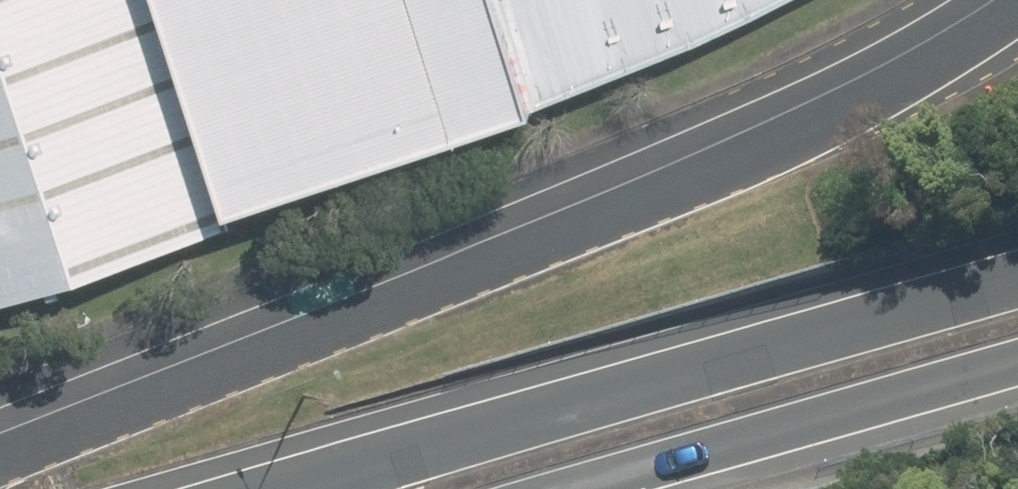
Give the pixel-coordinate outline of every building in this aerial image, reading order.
[(189,0),(0,0),(0,281),(253,201),(247,182),(189,0)] [(247,182),(552,86),(524,0),(189,0),(247,182)] [(552,86),(738,0),(524,0),(552,86)]
